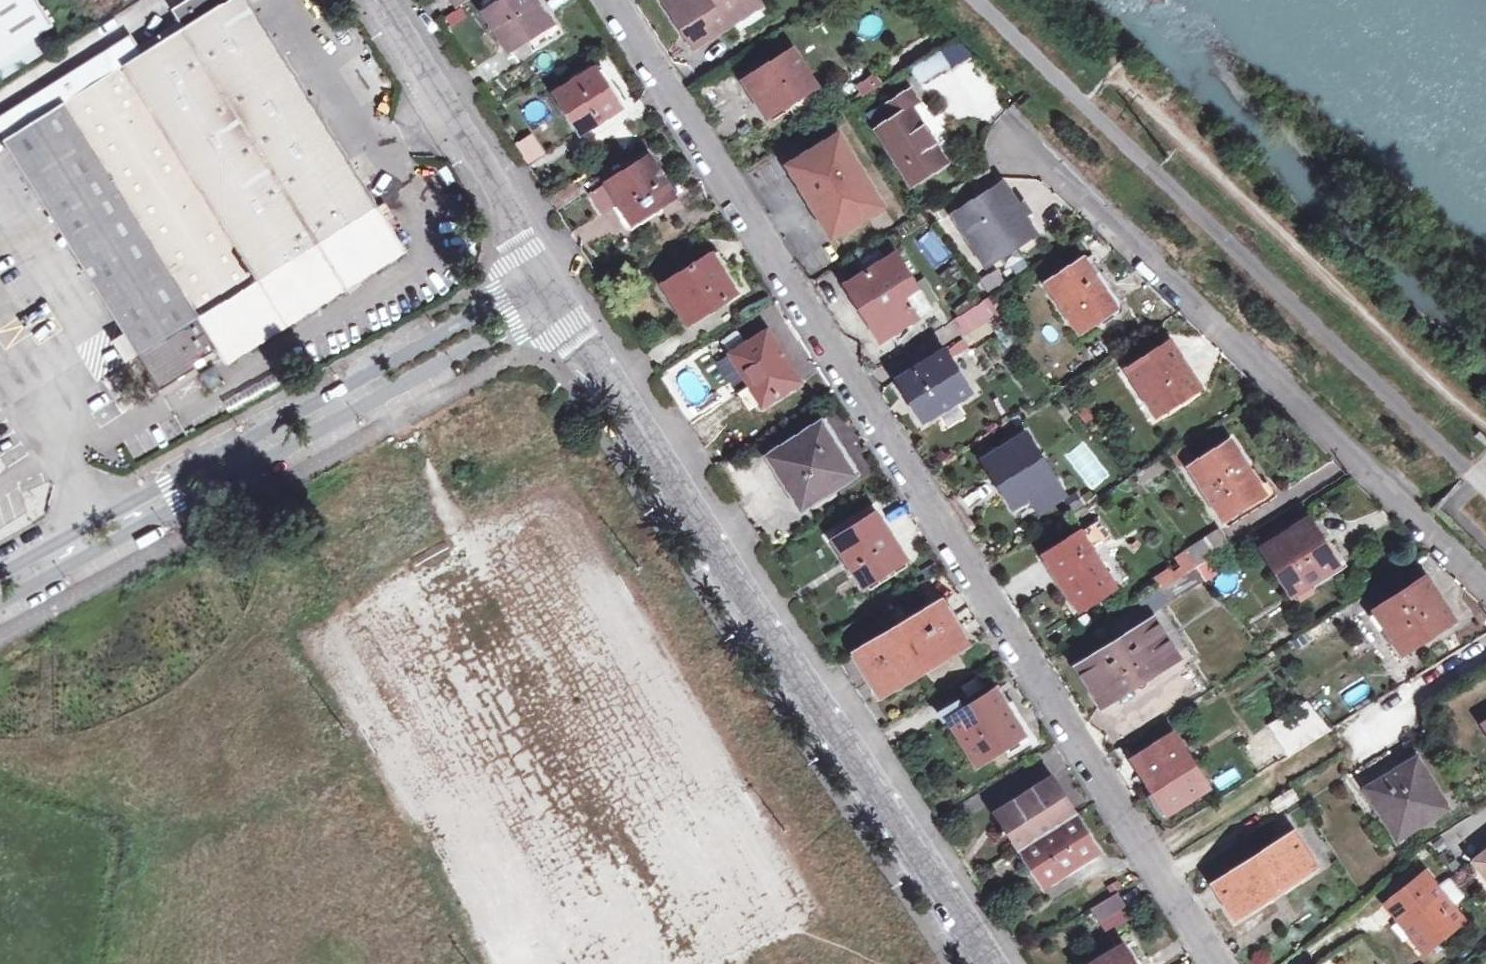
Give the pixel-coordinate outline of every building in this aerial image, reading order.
[(43,0),(0,0),(0,68),(61,28),(43,0)] [(217,360),(230,352),(240,367),(421,253),(261,0),(206,0),(186,12),(198,32),(159,55),(149,38),(8,123),(175,393),(220,366),(217,360)] [(329,13),(345,2),(344,0),(321,0),(329,13)] [(536,0),(504,0),(486,10),(509,47),(549,22),(536,0)] [(691,0),(666,0),(678,20),(696,8),(691,0)] [(817,85),(794,48),(744,79),(768,116),(817,85)] [(942,64),(933,50),(908,66),(918,81),(942,64)] [(620,107),(596,67),(557,91),(582,130),(620,107)] [(856,80),(859,96),(881,92),(878,76),(856,80)] [(876,128),(909,183),(944,162),(910,108),(917,104),(909,90),(883,106),(891,119),(876,128)] [(515,144),(530,167),(546,155),(531,133),(515,144)] [(833,248),(892,214),(846,133),(787,167),(833,248)] [(676,196),(653,157),(608,184),(632,223),(676,196)] [(1029,212),(1021,200),(1015,204),(1001,182),(952,213),(983,263),(1032,233),(1023,216),(1029,212)] [(975,281),(986,275),(957,223),(946,229),(975,281)] [(916,241),(934,268),(950,257),(933,230),(916,241)] [(847,283),(880,338),(928,307),(894,254),(847,283)] [(1097,321),(1099,322),(1100,322),(1101,322),(1104,322),(1119,312),(1121,311),(1122,309),(1122,306),(1121,303),(1090,254),(1047,282),(1076,332),(1096,320),(1097,321)] [(723,276),(708,255),(663,283),(687,323),(736,293),(725,275),(723,276)] [(1003,320),(986,298),(959,316),(974,338),(1003,320)] [(784,357),(768,331),(732,353),(763,404),(796,383),(780,359),(784,357)] [(130,365),(141,357),(125,336),(114,344),(130,365)] [(1170,341),(1128,369),(1157,414),(1198,387),(1170,341)] [(945,348),(900,377),(927,418),(971,390),(945,348)] [(821,421),(774,450),(810,505),(854,477),(821,421)] [(1055,479),(1025,432),(983,458),(1012,505),(1055,479)] [(1265,493),(1231,440),(1190,467),(1223,518),(1265,493)] [(1109,471),(1091,441),(1078,449),(1096,478),(1109,471)] [(13,478),(0,457),(0,486),(13,478)] [(835,540),(864,586),(906,560),(877,515),(835,540)] [(1263,547),(1293,593),(1338,564),(1309,519),(1263,547)] [(1080,531),(1044,555),(1078,610),(1115,586),(1080,531)] [(1215,533),(1185,551),(1197,566),(1226,549),(1215,533)] [(1453,619),(1414,559),(1365,590),(1403,649),(1453,619)] [(967,645),(942,601),(854,653),(878,695),(967,645)] [(1136,690),(1148,682),(1145,677),(1179,656),(1155,617),(1076,665),(1100,705),(1133,685),(1136,690)] [(974,766),(1023,736),(995,691),(947,720),(974,766)] [(1162,816),(1207,786),(1172,733),(1133,759),(1152,789),(1146,793),(1162,816)] [(1415,758),(1366,787),(1397,836),(1446,807),(1415,758)] [(1013,839),(1044,886),(1100,850),(1052,779),(997,814),(1004,825),(1001,838),(1013,839)] [(1292,831),(1212,883),(1235,918),(1315,866),(1292,831)] [(1485,890),(1485,840),(1462,859),(1485,890)] [(1401,913),(1428,948),(1463,921),(1426,872),(1385,903),(1396,917),(1401,913)] [(1126,905),(1119,893),(1090,909),(1099,923),(1126,905)] [(1401,913),(1396,917),(1422,952),(1428,948),(1401,913)] [(1122,946),(1094,963),(1134,963),(1122,946)]
